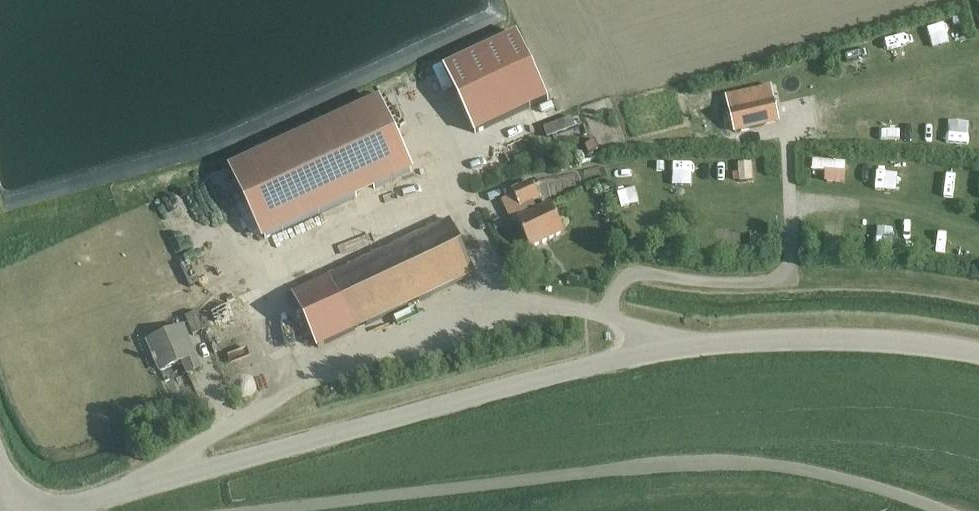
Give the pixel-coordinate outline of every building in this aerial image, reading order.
[(517,34),(444,68),(475,134),(548,100),(517,34)] [(735,133),(764,126),(761,113),(775,109),(770,87),(726,97),(735,133)] [(411,172),(377,99),(231,167),(265,240),(411,172)] [(570,118),(544,128),(548,138),(574,129),(570,118)] [(594,140),(585,144),(589,154),(598,149),(594,140)] [(824,163),(824,175),(842,175),(842,152),(809,152),(809,163),(824,163)] [(855,177),(873,178),(875,154),(857,152),(855,177)] [(697,172),(697,153),(683,153),(683,172),(697,172)] [(896,167),(915,165),(914,154),(895,156),(896,167)] [(957,181),(958,160),(940,159),(939,180),(957,181)] [(525,217),(517,221),(530,249),(564,234),(551,205),(537,212),(533,203),(540,199),(532,182),(512,191),(520,208),(521,208),(525,217)] [(622,205),(630,223),(650,215),(642,197),(622,205)] [(317,348),(473,276),(448,220),(292,293),(317,348)] [(939,245),(955,246),(956,230),(940,229),(939,245)] [(249,312),(258,310),(255,289),(246,290),(249,312)] [(196,314),(186,318),(193,336),(204,331),(196,314)] [(240,390),(270,378),(249,326),(219,339),(240,390)] [(200,368),(183,327),(148,341),(160,371),(182,361),(187,374),(200,368)]
